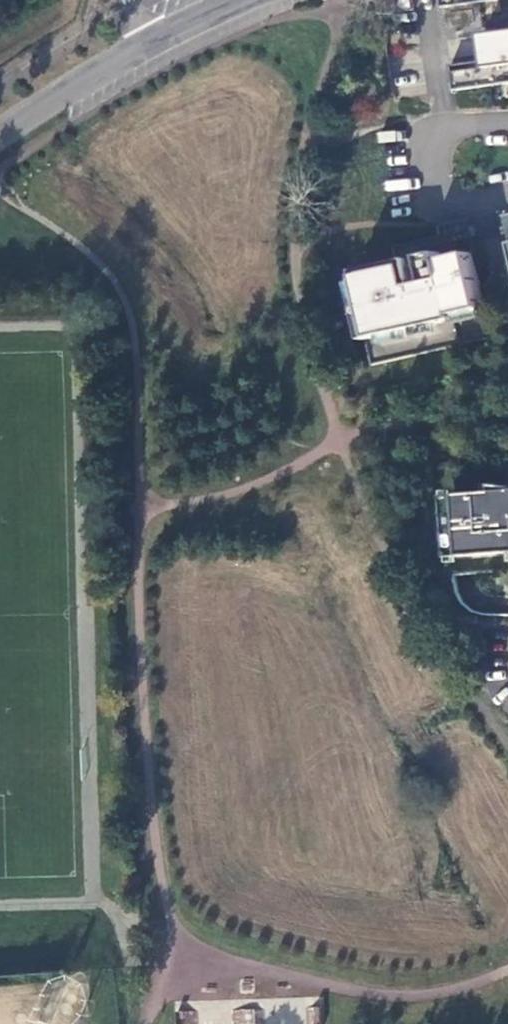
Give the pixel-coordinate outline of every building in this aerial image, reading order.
[(399,13),(417,10),(415,0),(397,0),(399,13)] [(444,8),(504,0),(443,0),(444,8)] [(456,92),(507,84),(507,32),(485,36),(489,61),(452,66),(456,92)] [(443,260),(441,253),(360,272),(368,308),(361,310),(368,341),(457,320),(456,316),(485,309),(472,253),(443,260)] [(453,496),(454,507),(448,508),(451,543),(458,543),(459,558),(507,554),(507,492),(453,496)]
